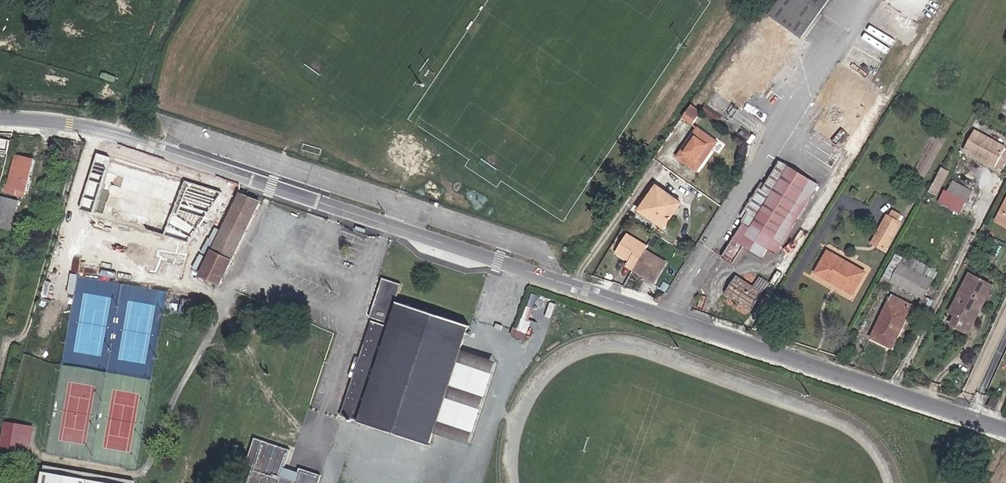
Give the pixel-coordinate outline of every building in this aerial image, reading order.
[(800,38),(802,40),(830,0),(780,0),(767,17),(800,38)] [(913,36),(886,17),(887,14),(882,10),(873,24),(907,45),(913,36)] [(808,132),(845,153),(878,95),(869,90),(874,82),(836,60),(814,101),(823,106),(808,132)] [(707,105),(701,113),(720,127),(726,119),(707,105)] [(701,113),(691,106),(682,119),(692,126),(701,113)] [(739,136),(751,144),(756,136),(744,128),(739,136)] [(698,130),(677,159),(680,161),(696,139),(703,143),(707,137),(698,130)] [(1005,149),(977,134),(966,153),(995,169),(1005,149)] [(696,139),(680,161),(697,173),(718,144),(707,137),(703,143),(696,139)] [(26,189),(33,159),(15,155),(8,185),(5,184),(3,191),(13,194),(15,187),(26,189)] [(939,196),(949,170),(940,167),(930,192),(939,196)] [(773,191),(745,237),(741,243),(762,256),(767,248),(775,252),(817,185),(788,168),(773,191)] [(950,178),(942,193),(949,196),(955,183),(956,181),(950,178)] [(949,196),(967,205),(974,193),(955,183),(949,196)] [(663,227),(680,203),(657,187),(640,211),(663,227)] [(765,187),(737,232),(745,237),(773,191),(765,187)] [(160,189),(155,209),(171,212),(175,192),(160,189)] [(258,200),(238,193),(214,242),(204,237),(191,261),(202,266),(198,274),(216,283),(258,200)] [(949,196),(942,193),(937,203),(944,207),(945,204),(949,196)] [(18,199),(1,195),(0,198),(0,229),(5,209),(9,210),(10,205),(16,207),(18,199)] [(963,214),(967,205),(949,196),(945,204),(963,214)] [(998,223),(1005,227),(1005,206),(998,223)] [(895,212),(892,218),(899,223),(903,217),(895,212)] [(899,223),(892,218),(889,217),(873,245),(888,253),(903,225),(899,223)] [(627,264),(634,268),(655,281),(667,262),(646,249),(648,245),(628,232),(616,251),(624,255),(626,255),(628,256),(628,258),(630,259),(627,264)] [(852,294),(863,274),(827,253),(815,273),(852,294)] [(890,282),(921,299),(931,280),(924,276),(928,267),(905,255),(890,282)] [(974,323),(993,287),(971,277),(952,313),(956,316),(951,326),(971,337),(978,324),(974,323)] [(401,284),(384,278),(372,317),(391,323),(390,326),(373,321),(361,358),(355,377),(342,415),(429,444),(433,430),(460,348),(468,325),(399,301),(397,308),(393,306),(401,284)] [(751,310),(762,293),(757,290),(738,278),(726,296),(751,310)] [(757,290),(762,293),(765,294),(770,285),(762,280),(757,290)] [(996,289),(993,287),(974,323),(978,324),(996,289)] [(889,306),(906,314),(910,306),(893,297),(889,306)] [(891,347),(906,314),(889,306),(886,305),(871,338),(891,347)] [(460,348),(433,430),(470,442),(496,359),(460,348)] [(348,375),(355,377),(361,358),(354,356),(348,375)] [(989,398),(985,409),(993,412),(997,400),(989,398)] [(26,427),(4,423),(0,442),(0,446),(22,449),(26,427)] [(33,428),(26,427),(22,449),(28,450),(33,428)] [(322,474),(300,466),(296,478),(282,474),(291,448),(255,436),(246,462),(253,464),(247,482),(319,482),(322,474)] [(35,456),(30,482),(140,482),(141,475),(35,456)]
